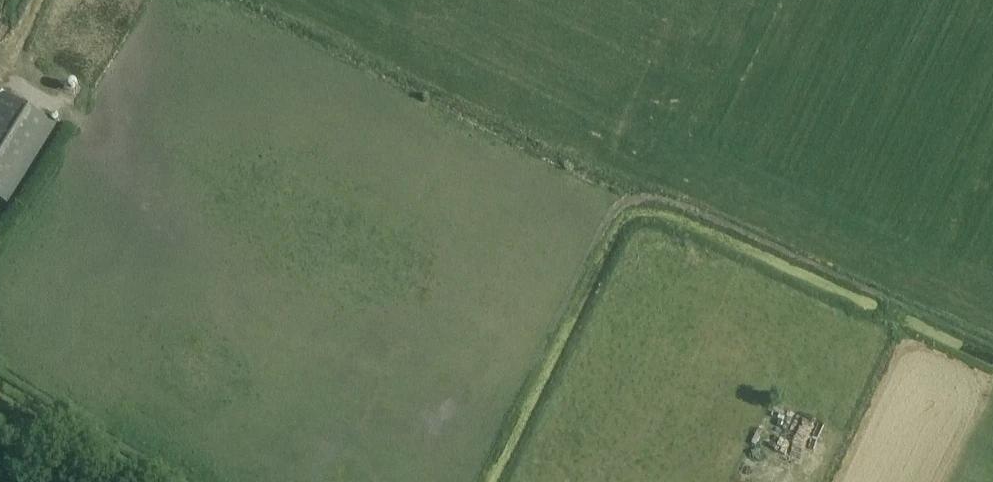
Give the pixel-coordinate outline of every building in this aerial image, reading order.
[(57,129),(4,96),(0,103),(0,202),(8,207),(57,129)]
